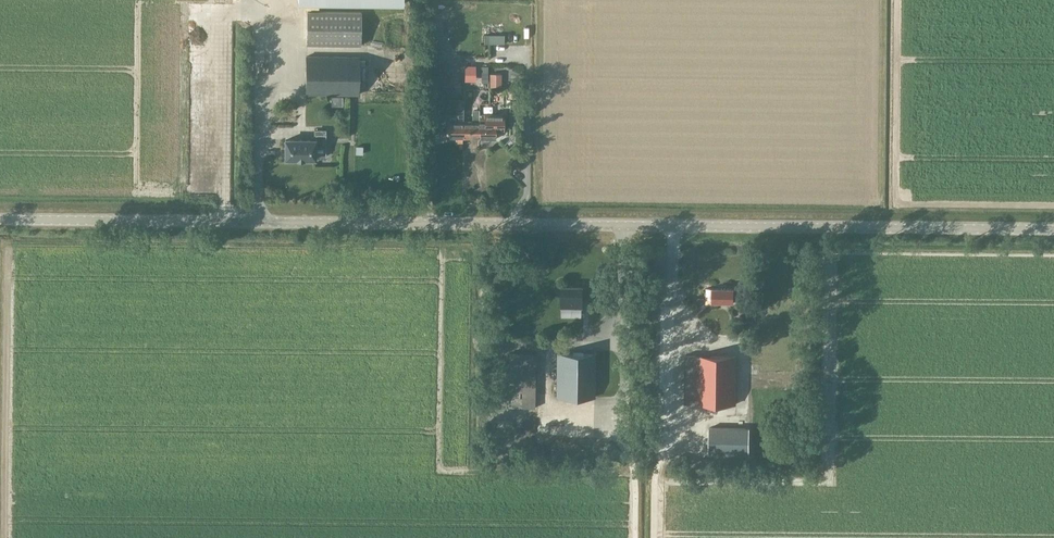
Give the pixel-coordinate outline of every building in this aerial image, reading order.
[(307,11),(306,44),(361,45),(361,12),(307,11)] [(358,94),(359,57),(306,56),(306,94),(358,94)] [(486,68),(487,81),(498,81),(498,67),(486,68)] [(469,94),(470,75),(461,75),(460,93),(469,94)] [(428,76),(428,90),(446,90),(447,76),(428,76)] [(463,106),(456,106),(456,113),(438,113),(438,130),(447,130),(447,138),(463,138),(463,121),(463,106)] [(479,138),(479,115),(479,107),(473,107),(473,121),(463,121),(463,138),(479,138)] [(479,138),(495,138),(495,131),(503,132),(503,115),(479,115),(479,138)] [(314,140),(285,139),(285,159),(315,159),(315,146),(325,146),(325,130),(314,130),(314,140)] [(583,286),(561,286),(561,299),(561,307),(583,307),(583,297),(589,297),(589,286),(583,286)] [(733,302),(734,289),(712,288),(706,288),(706,299),(712,299),(712,302),(733,302)] [(535,408),(536,353),(509,353),(508,408),(535,408)] [(594,397),(595,354),(557,353),(557,396),(594,397)] [(698,404),(698,356),(685,355),(684,404),(698,404)] [(698,356),(698,404),(736,404),(736,356),(698,356)] [(749,455),(750,427),(709,427),(709,455),(749,455)]
